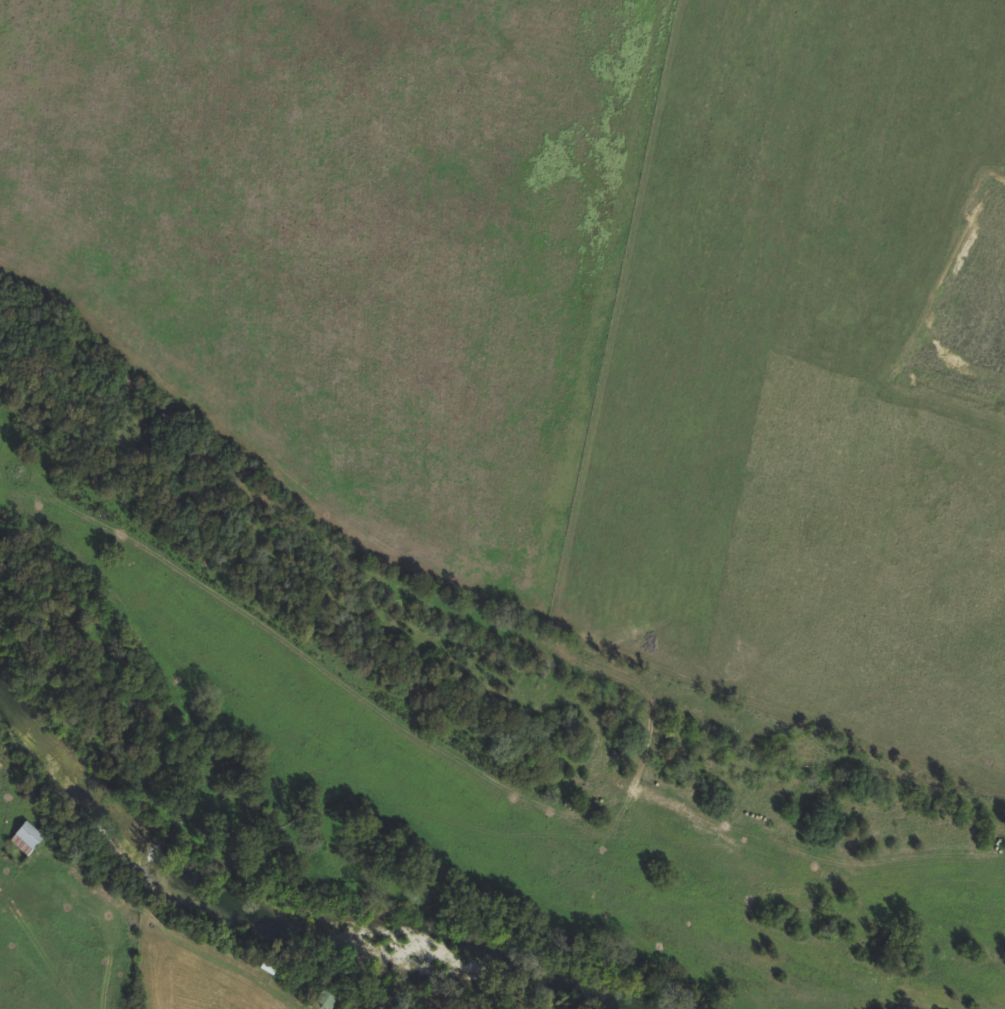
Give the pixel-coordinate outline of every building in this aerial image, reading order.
[(14,833),(32,850),(44,838),(26,820),(14,833)] [(338,994),(321,987),(315,1002),(332,1008),(338,994)]
